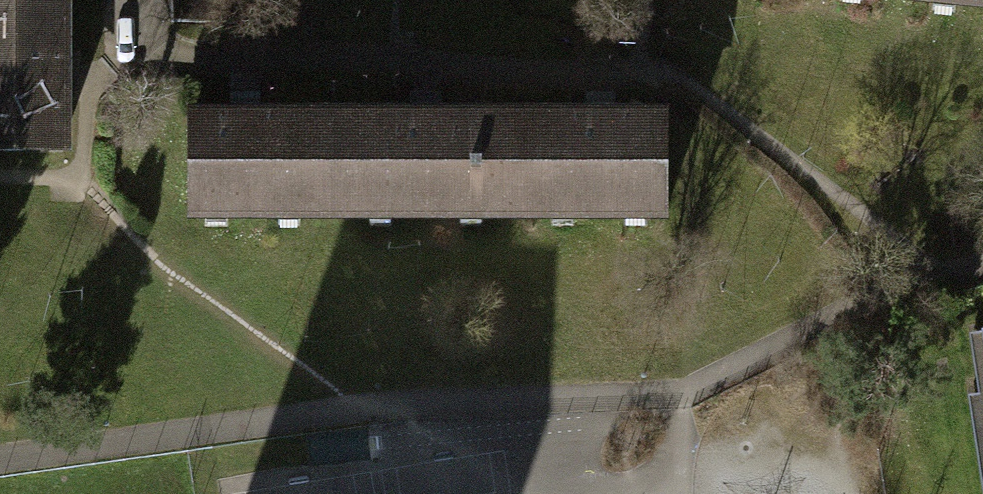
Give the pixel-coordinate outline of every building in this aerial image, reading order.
[(158,21),(225,21),(225,0),(158,0),(158,21)] [(57,147),(54,2),(0,3),(0,149),(57,147)] [(181,121),(180,213),(323,213),(323,123),(181,121)] [(323,123),(323,213),(510,212),(510,122),(323,123)] [(510,122),(510,212),(658,212),(657,122),(510,122)] [(982,400),(982,329),(974,330),(982,400)]
